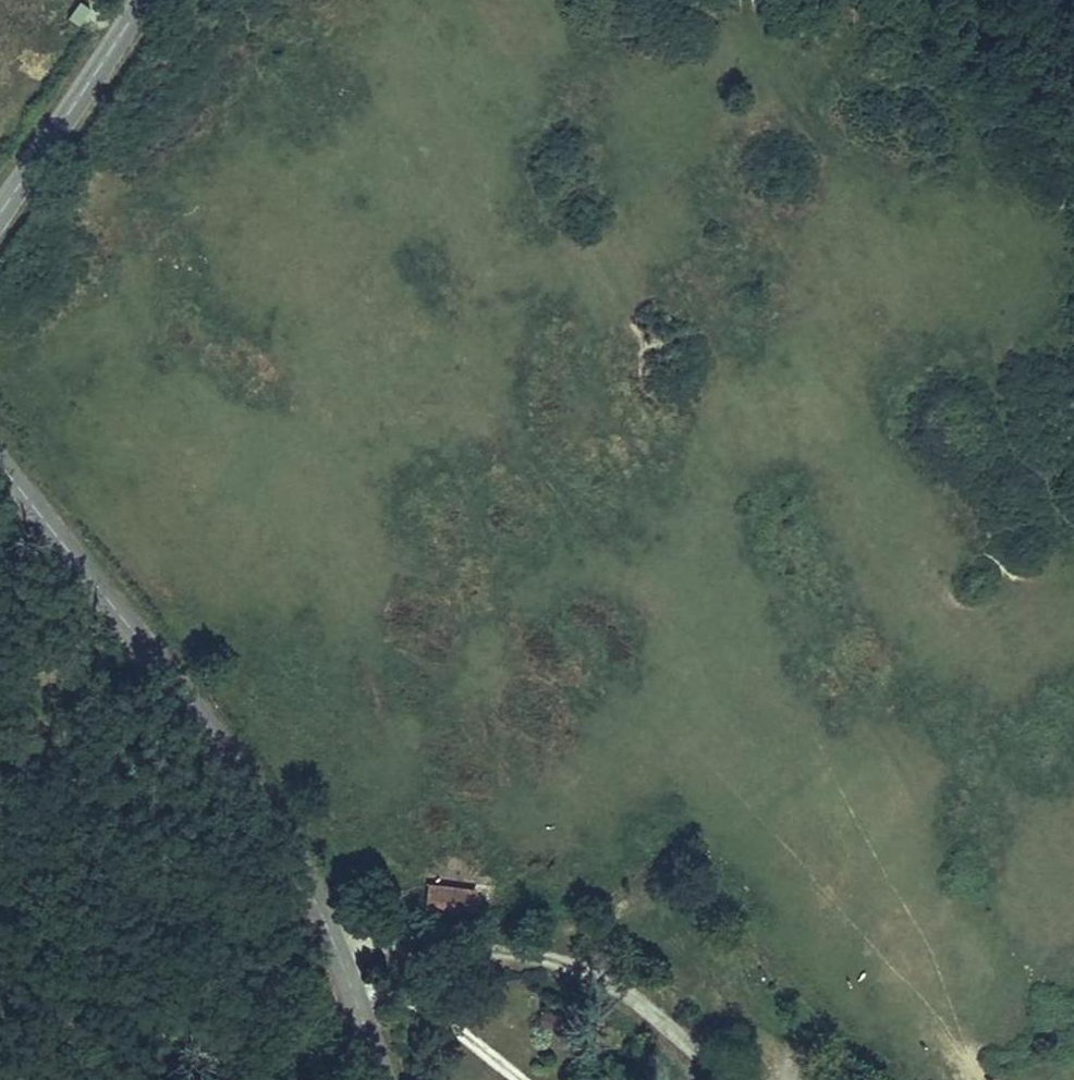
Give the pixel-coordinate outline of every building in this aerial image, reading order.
[(480,908),(483,889),(433,880),(430,899),(480,908)]
